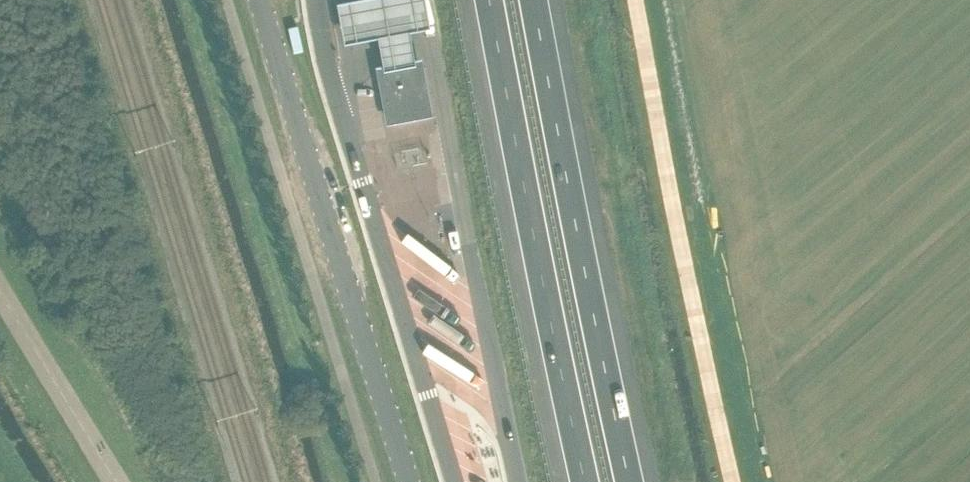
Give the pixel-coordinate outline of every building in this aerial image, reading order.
[(337,4),(345,45),(378,38),(385,72),(416,66),(410,34),(433,29),(427,0),(355,0),(337,4)] [(390,125),(430,118),(420,65),(416,66),(385,72),(379,73),(390,125)]
